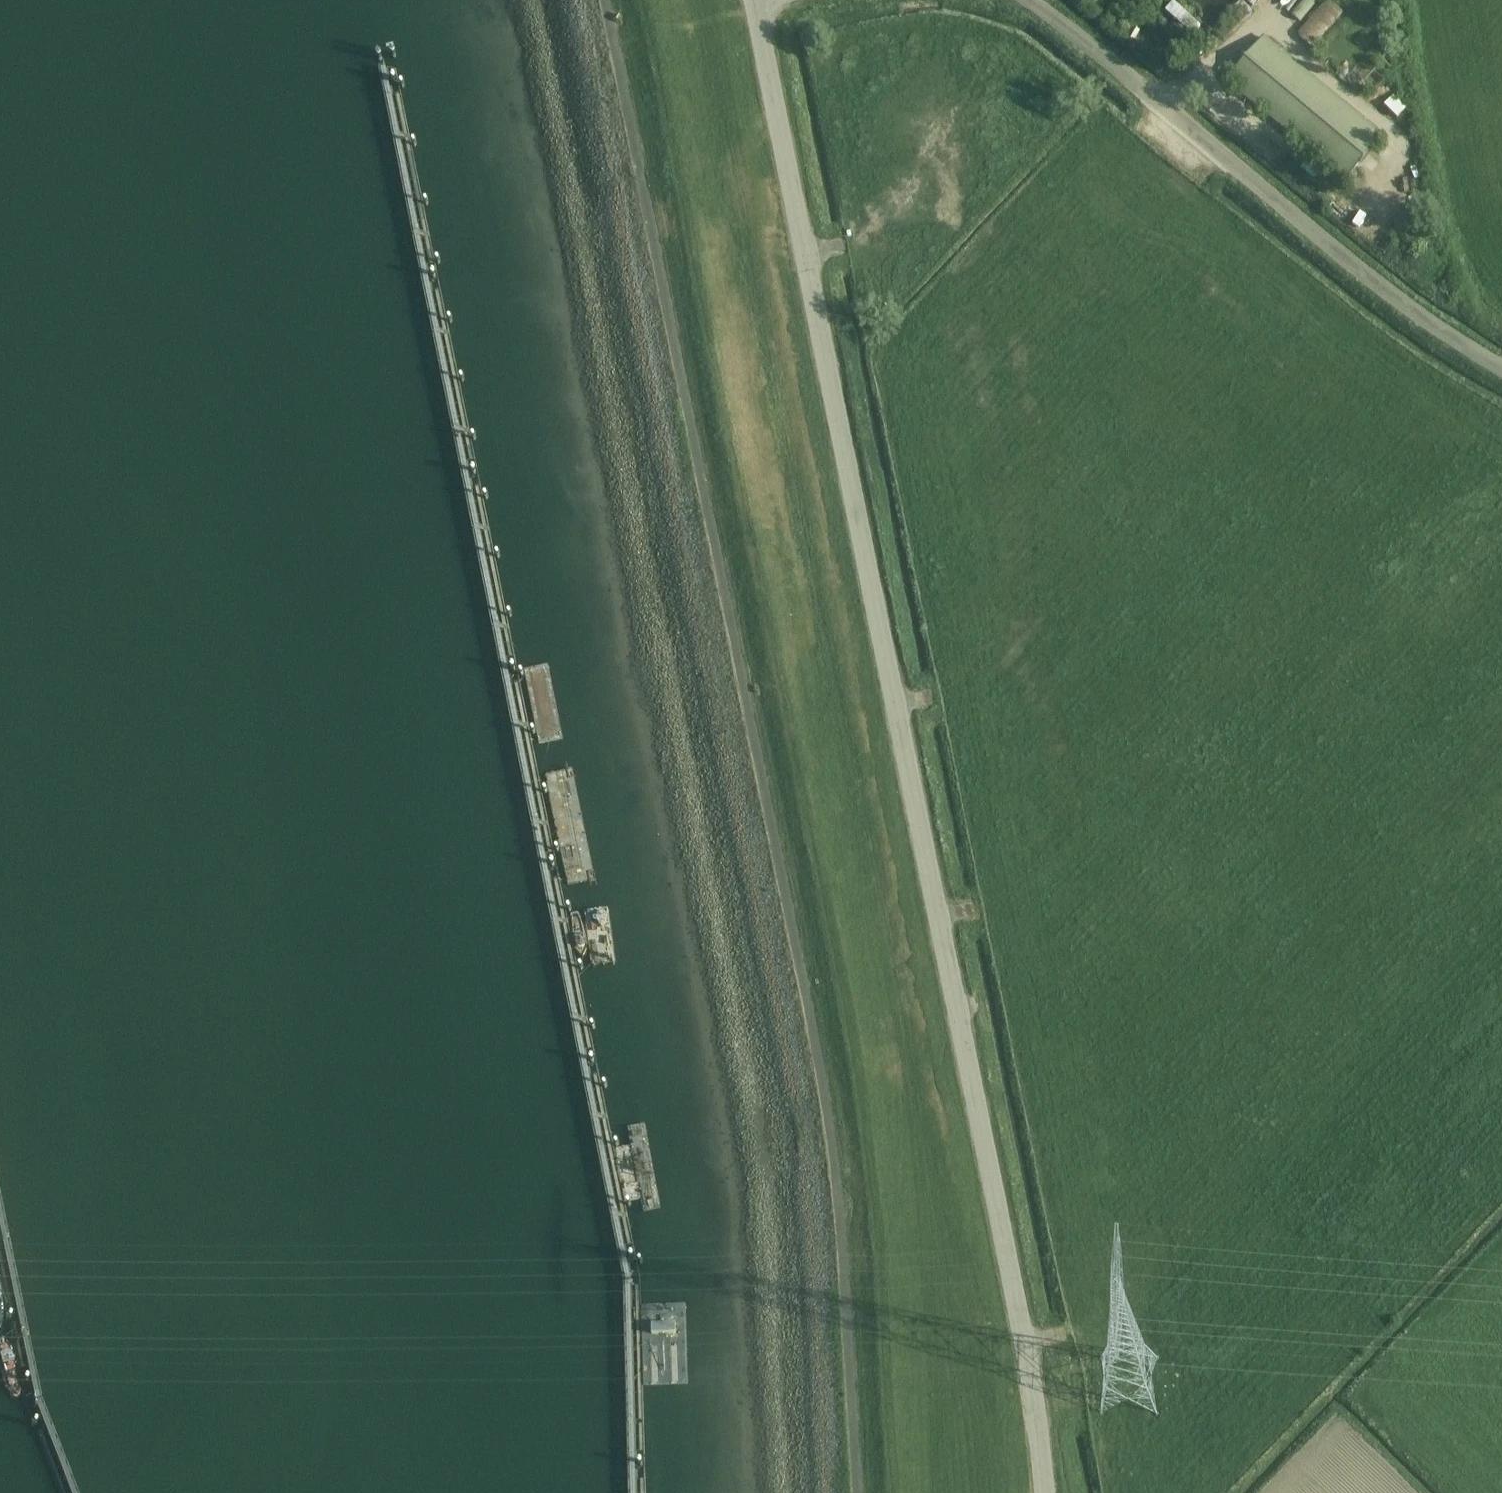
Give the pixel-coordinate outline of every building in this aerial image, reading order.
[(1315,0),(1297,0),(1289,9),(1299,17),(1315,0)] [(1343,13),(1328,0),(1326,0),(1297,35),(1314,48),(1343,13)] [(1174,3),(1166,12),(1193,37),(1201,28),(1174,3)] [(1348,180),(1383,139),(1263,38),(1228,80),(1348,180)] [(1394,97),(1386,106),(1398,119),(1407,110),(1394,97)] [(1336,202),(1330,208),(1336,215),(1343,208),(1336,202)] [(1403,217),(1390,223),(1394,232),(1407,227),(1403,217)]
